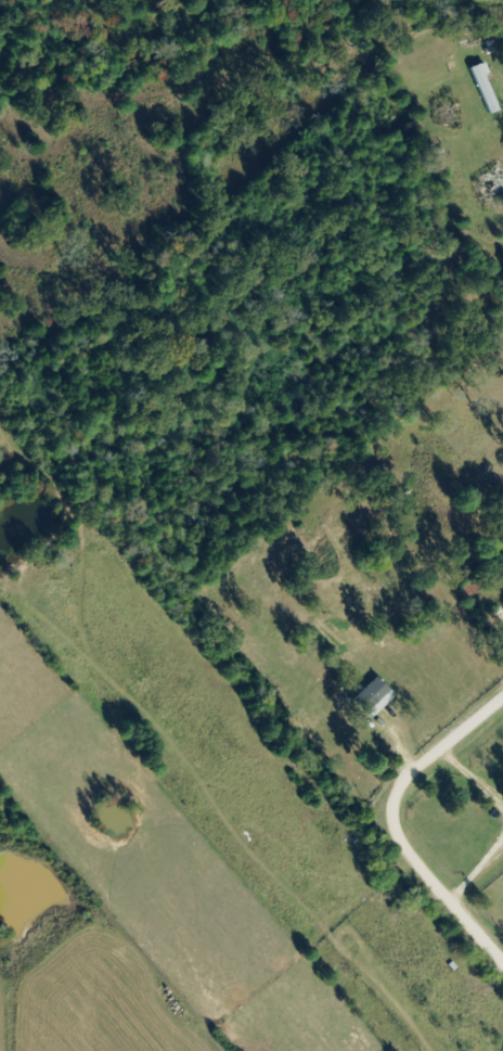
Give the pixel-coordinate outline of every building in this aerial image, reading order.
[(502,205),(502,176),(498,166),(475,178),(493,211),(502,205)] [(370,720),(393,695),(374,677),(351,702),(370,720)]
